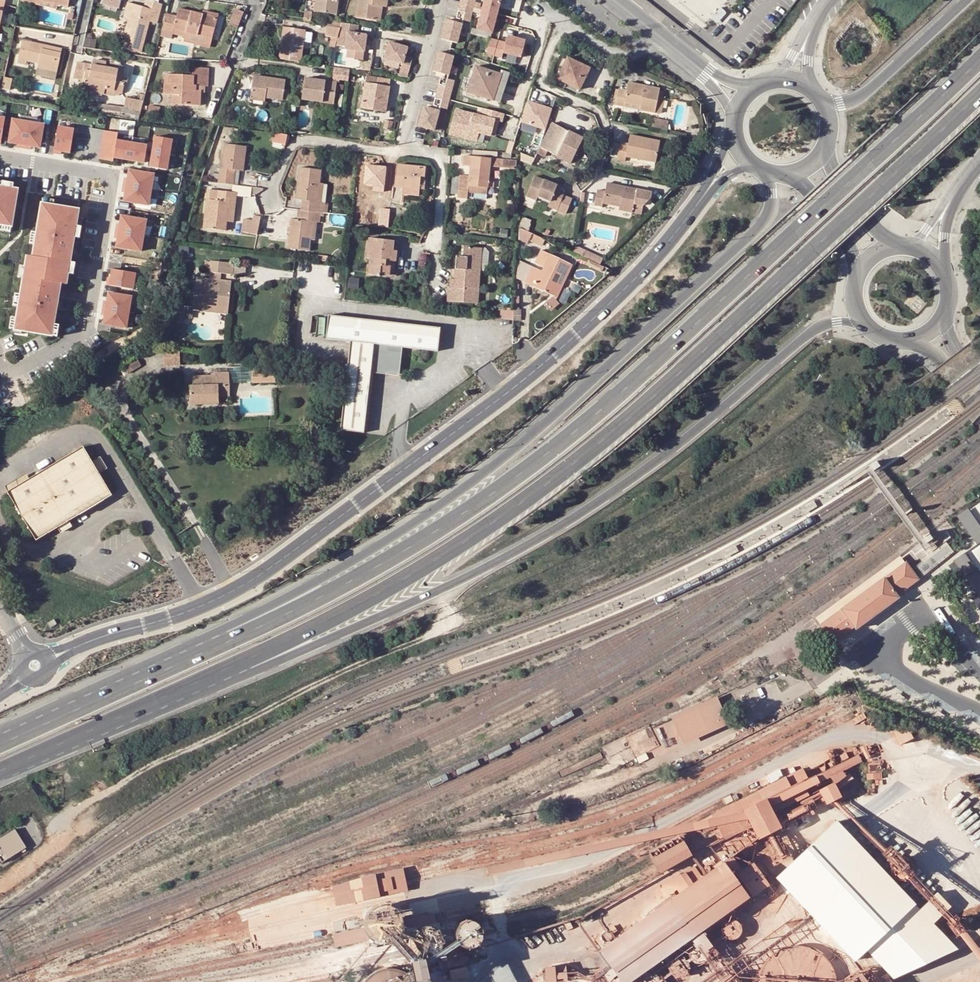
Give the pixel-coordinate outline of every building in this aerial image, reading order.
[(57,6),(67,8),(69,0),(31,0),(31,3),(40,6),(41,2),(57,6)] [(316,13),(335,16),(337,0),(317,0),(316,13)] [(381,8),(385,8),(386,0),(357,0),(355,19),(375,21),(377,7),(381,8)] [(459,6),(473,10),(476,0),(461,0),(459,6)] [(476,27),(492,31),(500,0),(483,0),(476,27)] [(144,8),(133,5),(129,22),(121,48),(140,53),(148,22),(156,24),(162,5),(147,1),(144,8)] [(122,20),(129,22),(133,5),(127,4),(122,20)] [(473,10),(459,6),(455,21),(462,22),(470,24),(473,10)] [(162,31),(173,33),(174,30),(211,40),(217,19),(202,15),(179,9),(176,17),(166,15),(162,31)] [(233,10),(227,27),(236,31),(243,14),(233,10)] [(461,26),(449,23),(446,22),(441,41),(456,45),(461,26)] [(327,27),(325,37),(332,37),(337,38),(340,28),(327,27)] [(277,60),(299,63),(303,31),(281,28),(277,60)] [(211,40),(174,30),(173,33),(185,36),(183,41),(209,49),(211,40)] [(498,39),(494,55),(501,56),(502,53),(522,58),(527,38),(507,33),(505,41),(498,39)] [(334,50),(337,38),(332,37),(329,49),(334,50)] [(412,75),(418,46),(391,40),(385,69),(412,75)] [(56,73),(61,54),(47,52),(48,47),(23,42),(18,64),(25,66),(26,62),(38,65),(37,69),(56,73)] [(453,58),(437,54),(432,74),(435,74),(448,78),(453,58)] [(566,58),(556,80),(560,81),(579,91),(590,69),(566,58)] [(83,80),(82,85),(91,86),(90,92),(104,94),(105,89),(114,91),(115,81),(118,71),(105,69),(106,63),(93,61),(92,65),(91,70),(85,69),(85,64),(76,62),(73,78),(83,80)] [(337,67),(336,78),(351,79),(352,68),(337,67)] [(475,67),(466,93),(492,101),(500,75),(475,67)] [(181,105),(200,106),(201,91),(195,91),(195,86),(201,86),(206,87),(207,69),(192,69),(191,77),(164,76),(163,94),(182,95),(181,105)] [(501,71),(500,75),(492,101),(499,104),(509,74),(501,71)] [(284,82),(252,77),(250,97),(264,99),(281,101),(284,82)] [(361,109),(371,110),(372,105),(385,107),(389,81),(366,77),(361,109)] [(4,78),(1,90),(9,91),(11,79),(4,78)] [(447,81),(440,79),(436,94),(450,97),(454,83),(447,81)] [(334,106),(337,85),(304,80),(302,102),(317,104),(334,106)] [(120,92),(122,82),(115,81),(114,91),(105,89),(104,94),(113,96),(120,92)] [(639,111),(654,114),(658,98),(659,90),(628,84),(627,92),(618,90),(615,106),(623,107),(624,103),(639,106),(639,111)] [(450,97),(436,94),(432,108),(439,110),(447,112),(450,97)] [(140,110),(143,101),(124,98),(122,108),(140,110)] [(658,98),(654,114),(661,115),(665,99),(658,98)] [(527,101),(521,122),(545,129),(551,108),(527,101)] [(454,107),(448,134),(476,141),(478,132),(491,135),(495,121),(502,123),(504,113),(477,107),(476,112),(454,107)] [(426,110),(423,109),(418,129),(433,133),(438,113),(426,110)] [(28,123),(12,120),(8,143),(17,144),(16,147),(23,149),(28,123)] [(43,126),(28,123),(23,149),(31,150),(31,147),(39,148),(43,126)] [(552,124),(539,148),(547,152),(570,164),(583,139),(567,131),(567,132),(552,124)] [(73,130),(58,128),(53,154),(61,155),(61,152),(69,153),(73,130)] [(117,134),(104,132),(99,160),(112,162),(113,158),(116,142),(117,134)] [(655,163),(659,143),(629,136),(627,145),(620,143),(617,161),(624,163),(625,158),(640,161),(640,160),(655,163)] [(171,141),(154,138),(152,153),(169,156),(171,141)] [(576,167),(588,142),(583,139),(570,164),(576,167)] [(131,144),(116,142),(113,158),(128,161),(131,144)] [(146,147),(131,144),(128,161),(144,164),(146,147)] [(233,185),(234,178),(226,177),(227,169),(235,170),(243,171),(245,154),(246,147),(225,145),(222,169),(219,169),(219,175),(210,174),(209,182),(233,185)] [(543,160),(547,152),(539,148),(535,156),(543,160)] [(169,156),(152,153),(149,168),(166,171),(169,156)] [(503,154),(502,160),(502,167),(516,168),(516,162),(511,161),(511,155),(503,154)] [(487,189),(488,189),(489,183),(490,166),(491,159),(471,157),(463,156),(462,167),(469,168),(468,178),(458,177),(456,199),(486,202),(487,189)] [(495,159),(491,159),(490,166),(502,167),(502,160),(495,159)] [(419,190),(420,177),(424,177),(425,169),(397,166),(394,187),(401,188),(419,190)] [(227,169),(226,177),(234,178),(235,170),(227,169)] [(296,200),(302,201),(308,201),(307,212),(323,214),(326,185),(319,184),(320,172),(299,169),(296,200)] [(153,175),(128,171),(127,179),(126,179),(124,186),(150,191),(153,175)] [(533,176),(525,198),(537,203),(539,198),(550,202),(548,207),(565,213),(571,198),(554,192),(557,185),(533,176)] [(618,208),(617,211),(633,214),(637,190),(605,184),(603,193),(601,205),(618,208)] [(150,191),(124,186),(123,193),(124,194),(123,202),(147,206),(150,191)] [(11,227),(17,190),(12,189),(1,187),(0,187),(0,225),(11,227)] [(400,197),(418,199),(419,190),(401,188),(400,197)] [(228,203),(232,203),(235,204),(236,194),(208,190),(203,229),(225,232),(226,222),(228,203)] [(637,190),(633,214),(642,215),(643,206),(652,198),(652,191),(637,190)] [(618,208),(601,205),(603,193),(596,191),(593,207),(617,211),(618,208)] [(53,206),(41,204),(36,233),(34,245),(32,256),(30,268),(61,273),(67,274),(69,262),(69,260),(73,238),(77,218),(78,211),(53,206)] [(312,222),(316,222),(321,223),(323,214),(307,212),(301,211),(300,221),(291,220),(288,249),(308,252),(310,240),(312,222)] [(145,221),(120,217),(119,225),(118,225),(116,232),(142,236),(145,221)] [(250,222),(242,220),(239,233),(255,236),(259,218),(251,217),(250,222)] [(82,219),(77,218),(73,238),(79,239),(82,219)] [(142,236),(116,232),(115,239),(116,239),(115,248),(140,252),(142,236)] [(367,250),(371,250),(370,260),(368,275),(379,276),(379,275),(380,269),(385,269),(386,261),(392,261),(396,262),(397,251),(393,251),(394,242),(368,239),(367,250)] [(477,305),(480,271),(476,270),(477,249),(463,247),(462,257),(461,270),(454,269),(454,280),(450,280),(450,289),(448,289),(447,302),(477,305)] [(550,296),(558,279),(562,281),(570,265),(540,251),(533,268),(525,284),(550,296)] [(516,260),(516,279),(525,284),(533,268),(516,260)] [(390,277),(392,261),(386,261),(385,269),(380,269),(379,275),(390,277)] [(203,307),(215,308),(227,310),(229,283),(219,282),(219,275),(231,276),(232,265),(208,263),(207,274),(209,274),(208,280),(194,279),(191,312),(203,313),(203,307)] [(30,268),(24,267),(22,278),(20,293),(18,304),(16,318),(14,330),(20,331),(50,336),(52,324),(56,304),(54,304),(55,296),(57,296),(59,284),(61,273),(30,268)] [(136,274),(111,270),(110,279),(107,278),(105,286),(133,290),(136,274)] [(562,281),(558,279),(550,296),(556,299),(564,282),(562,281)] [(132,298),(107,293),(106,302),(103,301),(102,308),(129,313),(132,298)] [(129,313),(102,308),(100,316),(103,316),(102,324),(126,329),(129,313)] [(19,334),(20,331),(14,330),(16,318),(10,317),(8,329),(10,329),(9,332),(19,334)] [(395,367),(399,367),(401,349),(438,352),(440,329),(328,317),(325,340),(350,343),(348,367),(341,431),(365,433),(372,374),(394,377),(395,367)] [(147,414),(186,473),(245,435),(206,375),(147,414)] [(1,489),(28,537),(50,525),(60,519),(104,494),(92,473),(85,461),(77,446),(23,477),(1,489)] [(85,461),(92,473),(101,468),(94,456),(85,461)] [(877,462),(871,466),(872,467),(874,470),(880,466),(877,462)] [(23,477),(20,471),(0,483),(0,487),(1,489),(23,477)] [(967,506),(979,524),(979,497),(967,506)] [(813,500),(800,508),(804,514),(817,506),(813,500)] [(956,514),(974,539),(976,542),(979,540),(979,524),(967,506),(956,514)] [(60,519),(50,525),(53,531),(63,525),(60,519)] [(930,535),(924,539),(925,541),(927,543),(933,539),(930,535)] [(927,555),(914,565),(921,575),(934,564),(953,550),(946,540),(927,555)] [(953,559),(969,582),(979,598),(979,540),(976,542),(967,549),(965,551),(953,559)] [(735,544),(722,551),(725,558),(739,551),(735,544)] [(870,587),(905,562),(900,556),(816,618),(820,624),(870,587)] [(870,587),(820,624),(817,626),(831,645),(854,629),(856,631),(886,609),(901,598),(900,596),(921,580),(907,560),(905,562),(870,587)] [(48,623),(51,628),(56,624),(54,619),(48,623)] [(716,692),(670,714),(683,741),(729,720),(716,692)] [(742,812),(765,799),(774,815),(809,797),(806,791),(802,784),(800,781),(807,777),(802,767),(712,815),(714,819),(718,826),(725,841),(750,828),(742,812)] [(841,798),(834,784),(819,791),(827,806),(841,798)] [(781,828),(774,815),(765,799),(742,812),(750,828),(757,841),(781,828)] [(27,847),(15,827),(0,837),(0,858),(2,862),(27,847)] [(690,857),(681,842),(651,860),(660,874),(690,857)] [(893,861),(892,862),(891,864),(890,866),(890,869),(890,871),(890,873),(891,875),(893,877),(895,879),(897,880),(899,881),(901,881),(904,881),(906,880),(908,879),(910,877),(911,876),(912,874),(913,871),(913,869),(913,867),(912,865),(911,863),(910,861),(908,860),(906,859),(904,858),(902,858),(899,858),(897,858),(895,859),(893,861)] [(597,951),(620,981),(631,981),(748,900),(722,863),(597,951)] [(753,863),(737,875),(752,897),(768,886),(753,863)] [(405,877),(402,868),(376,874),(332,885),(335,893),(337,906),(408,889),(405,877)] [(405,939),(406,943),(410,965),(447,957),(442,935),(439,923),(430,925),(406,929),(406,927),(404,919),(400,900),(362,909),(366,927),(368,935),(369,939),(370,946),(405,939)] [(403,926),(403,920),(401,914),(397,909),(392,906),(385,904),(379,905),(373,908),(369,913),(367,918),(366,924),(367,930),(370,935),(375,939),(381,942),(387,942),(392,940),(397,937),(401,932),(403,926)] [(437,913),(404,919),(406,927),(406,929),(430,925),(439,923),(439,920),(437,913)] [(481,930),(481,927),(480,923),(477,920),(474,918),(470,916),(466,917),(463,918),(459,920),(457,924),(456,928),(456,933),(458,937),(461,940),(466,942),(470,942),(474,941),(478,938),(480,934),(481,930)] [(723,939),(725,940),(727,941),(729,942),(731,942),(733,941),(735,941),(737,939),(739,938),(740,936),(740,934),(741,932),(741,930),(740,928),(739,926),(738,924),(736,923),(734,922),(732,921),(730,921),(728,921),(726,922),(724,923),(722,925),(721,927),(720,929),(720,931),(720,933),(721,935),(722,937),(723,939)] [(368,935),(366,927),(333,934),(335,941),(336,946),(369,939),(368,935)] [(440,945),(440,940),(438,934),(434,930),(429,928),(423,927),(417,928),(412,931),(409,936),(407,941),(407,946),(409,951),(412,955),(416,958),(421,960),(426,960),(431,958),(436,955),(439,951),(440,945)] [(691,946),(689,948),(688,949),(687,951),(687,953),(687,955),(687,957),(688,959),(689,961),(691,962),(693,964),(695,964),(697,964),(699,964),(701,964),(703,963),(705,961),(706,960),(707,958),(707,956),(708,954),(707,952),(707,950),(706,948),(704,946),(703,945),(701,944),(699,944),(696,944),(694,944),(693,945),(691,946)] [(836,979),(835,975),(834,971),(832,967),(829,962),(826,959),(823,956),(820,954),(816,951),(813,949),(809,948),(805,947),(801,946),(797,946),(792,946),(788,947),(784,948),(780,949),(777,951),(773,953),(770,956),(767,959),(764,962),(762,965),(760,969),(759,973),(757,977),(757,981),(756,981),(837,981),(836,979)] [(674,960),(672,961),(671,962),(670,964),(669,966),(669,968),(669,971),(670,973),(671,974),(672,976),(674,977),(676,978),(678,978),(680,978),(682,978),(684,977),(686,976),(687,974),(688,972),(689,970),(689,968),(689,966),(688,964),(687,962),(686,961),(684,960),(682,959),(680,958),(678,958),(676,959),(674,960)] [(545,968),(547,981),(556,981),(556,980),(567,979),(565,965),(545,968)] [(415,980),(412,977),(410,975),(406,973),(403,971),(400,969),(396,968),(392,968),(387,968),(383,968),(379,969),(376,971),(372,972),(369,974),(366,977),(364,979),(362,981),(417,981),(415,980)]
